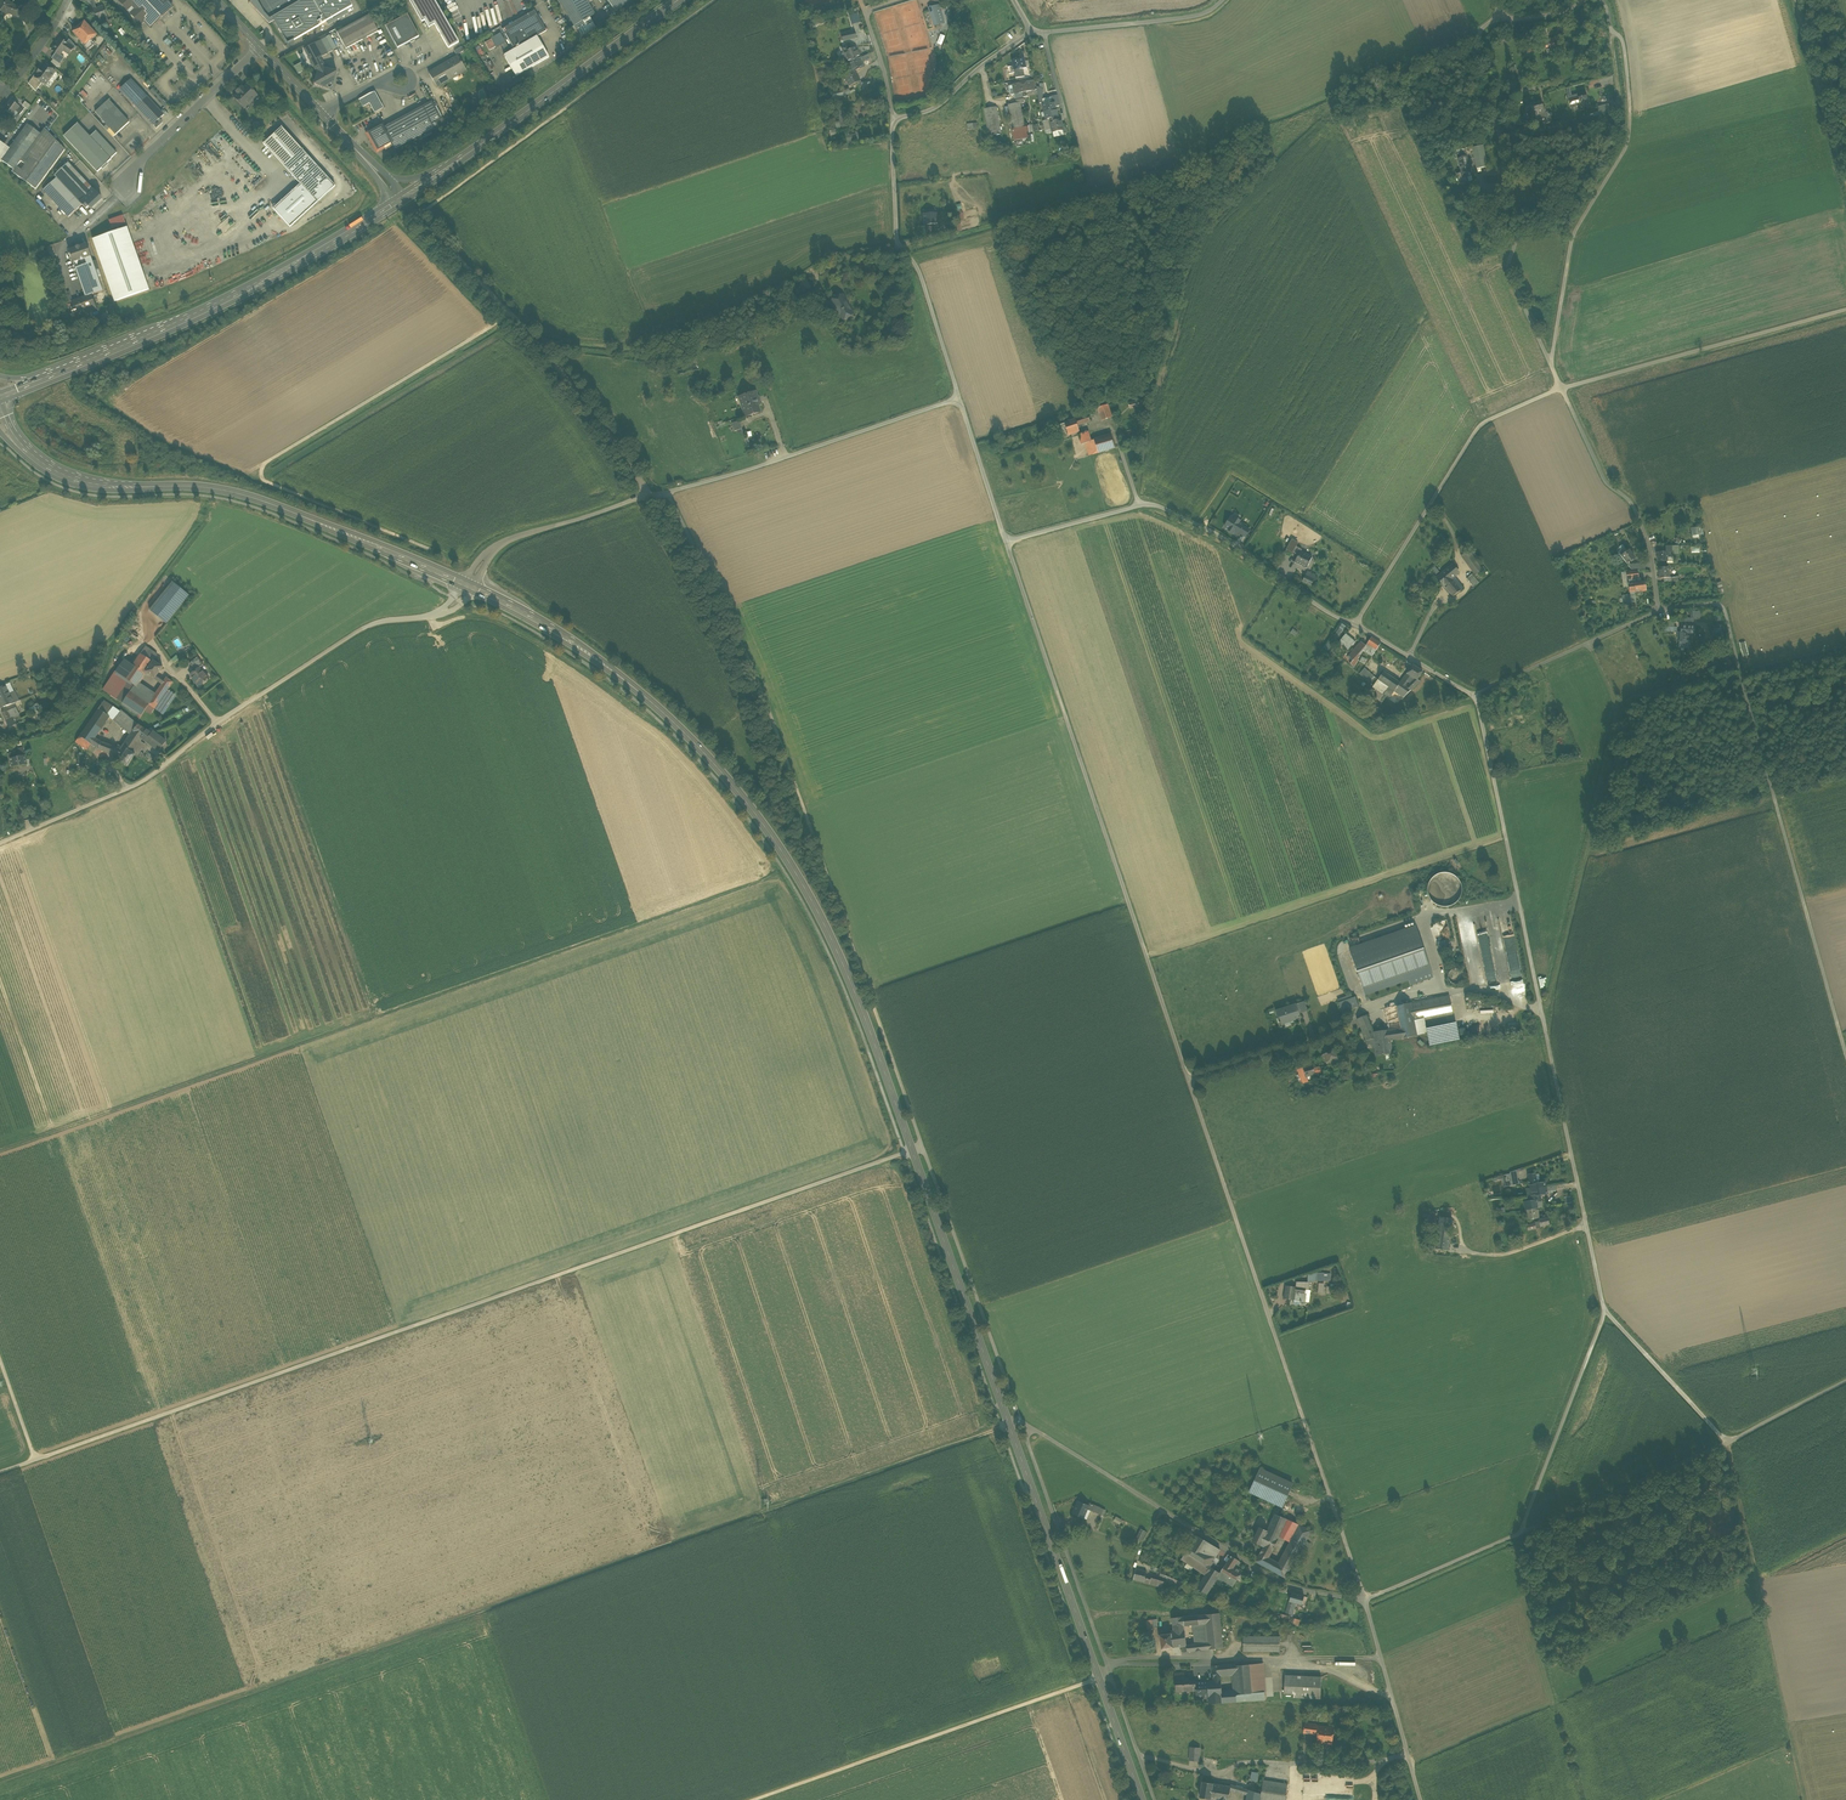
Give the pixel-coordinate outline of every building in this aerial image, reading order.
[(0,23),(9,11),(19,15),(22,9),(13,5),(7,0),(2,0),(0,2),(0,23)] [(43,2),(46,4),(45,5),(51,8),(55,0),(45,0),(43,2)] [(124,0),(117,0),(140,24),(144,21),(124,0)] [(144,21),(148,26),(149,25),(149,24),(152,21),(153,22),(153,21),(164,11),(166,13),(173,7),(166,0),(124,0),(144,21)] [(257,1),(252,4),(256,10),(260,7),(268,20),(272,18),(303,0),(256,0),(257,1)] [(319,26),(305,0),(303,0),(272,18),(274,21),(288,44),(319,26)] [(326,22),(347,10),(352,7),(349,0),(305,0),(319,26),(326,22)] [(434,25),(427,12),(437,6),(434,0),(409,0),(422,22),(424,21),(429,28),(434,25)] [(584,6),(580,0),(559,0),(574,26),(590,17),(584,6)] [(615,11),(631,0),(607,0),(615,11)] [(94,20),(99,19),(95,9),(93,3),(91,2),(89,6),(94,20)] [(584,6),(590,17),(595,14),(589,3),(584,6)] [(930,7),(931,11),(936,10),(941,24),(945,23),(939,4),(930,7)] [(103,6),(95,9),(99,19),(102,17),(107,16),(103,6)] [(459,42),(437,6),(427,12),(434,25),(448,49),(459,42)] [(269,24),(274,21),(272,18),(268,20),(260,7),(256,10),(269,24)] [(349,13),(347,10),(326,22),(328,25),(349,13)] [(935,26),(941,24),(936,10),(931,11),(935,26)] [(149,25),(148,26),(150,28),(166,13),(164,11),(153,21),(153,22),(152,21),(149,24),(149,25)] [(502,29),(514,49),(514,50),(537,36),(546,31),(534,11),(502,29)] [(337,32),(346,49),(378,31),(370,15),(337,32)] [(386,27),(397,48),(419,37),(407,15),(386,27)] [(102,17),(106,29),(111,27),(107,16),(102,17)] [(597,29),(590,17),(574,26),(579,35),(574,38),(577,43),(597,29)] [(73,32),(85,45),(85,46),(91,40),(97,35),(85,21),(73,32)] [(569,29),(574,38),(579,35),(574,26),(569,29)] [(841,34),(843,41),(856,38),(854,31),(841,34)] [(500,33),(491,39),(496,47),(496,48),(506,43),(500,33)] [(303,46),(305,50),(320,41),(326,38),(324,35),(303,46)] [(330,35),(326,38),(329,44),(333,51),(337,49),(330,35)] [(549,57),(537,36),(514,50),(514,49),(504,55),(516,76),(549,57)] [(320,41),(323,47),(329,44),(326,38),(320,41)] [(57,54),(58,54),(58,53),(61,49),(64,51),(67,53),(71,48),(72,47),(66,43),(60,39),(53,50),(56,52),(57,54)] [(71,48),(74,50),(76,47),(69,39),(66,43),(72,47),(71,48)] [(496,47),(491,39),(485,43),(489,51),(496,47)] [(1543,49),(1555,46),(1554,42),(1553,39),(1541,42),(1543,49)] [(95,44),(91,40),(85,46),(85,45),(84,46),(88,51),(95,44)] [(320,58),(327,54),(323,47),(320,41),(305,50),(317,74),(326,69),(320,58)] [(333,51),(329,44),(323,47),(327,54),(333,51)] [(484,54),(479,46),(472,50),(476,58),(484,54)] [(841,48),(844,54),(849,51),(847,46),(841,48)] [(454,51),(457,55),(464,51),(462,47),(454,51)] [(848,63),(854,60),(860,58),(861,57),(856,47),(851,49),(851,51),(849,51),(844,54),(848,63)] [(53,59),(60,64),(64,58),(61,55),(58,53),(58,54),(57,54),(53,59)] [(445,64),(453,77),(452,76),(456,74),(457,75),(466,70),(458,57),(453,59),(454,60),(450,63),(450,61),(445,64)] [(860,58),(854,60),(856,63),(857,63),(859,69),(864,66),(862,62),(860,58)] [(1012,61),(1014,71),(1019,70),(1023,69),(1026,68),(1026,67),(1025,62),(1024,59),(1012,61)] [(854,71),(859,69),(857,63),(856,63),(854,60),(848,63),(848,64),(851,72),(854,71)] [(302,62),(294,67),(298,74),(304,71),(303,68),(304,67),(302,62)] [(40,80),(46,85),(55,72),(45,64),(41,69),(41,68),(37,73),(38,73),(35,77),(40,80)] [(429,74),(436,87),(453,77),(445,64),(429,74)] [(337,73),(326,69),(317,74),(314,85),(332,90),(337,73)] [(845,75),(846,79),(851,77),(856,75),(854,71),(851,72),(847,74),(845,75)] [(30,85),(36,91),(42,83),(39,81),(40,80),(35,77),(34,76),(33,78),(35,79),(30,85)] [(853,82),(851,77),(846,79),(849,85),(859,81),(858,79),(853,82)] [(147,97),(131,79),(120,89),(136,107),(147,97)] [(1013,85),(1015,94),(1027,92),(1036,90),(1034,81),(1013,85)] [(234,97),(244,108),(257,96),(247,85),(243,88),(242,87),(236,92),(237,94),(234,97)] [(1578,96),(1577,94),(1571,95),(1569,87),(1566,88),(1568,98),(1578,96)] [(150,91),(164,107),(167,105),(152,88),(150,91)] [(846,95),(855,92),(853,89),(850,90),(849,88),(844,90),(832,93),(834,99),(846,95)] [(1578,96),(1579,103),(1587,101),(1585,92),(1577,94),(1578,96)] [(370,94),(366,96),(369,103),(375,113),(383,108),(374,93),(370,94)] [(363,107),(369,103),(366,96),(359,100),(363,107)] [(1043,105),(1044,112),(1056,109),(1055,107),(1059,106),(1057,96),(1051,97),(1052,103),(1044,105),(1043,105)] [(1568,98),(1570,107),(1580,105),(1579,103),(1578,96),(1568,98)] [(136,107),(153,125),(159,119),(164,115),(147,97),(136,107)] [(1502,100),(1503,107),(1512,105),(1510,98),(1502,100)] [(107,125),(116,135),(129,122),(109,100),(95,112),(107,125)] [(14,117),(17,119),(24,110),(19,107),(19,106),(11,101),(5,110),(14,117)] [(23,105),(28,110),(31,106),(25,102),(23,105)] [(432,102),(422,107),(431,124),(441,118),(432,102)] [(1532,117),(1535,116),(1538,115),(1544,114),(1544,113),(1541,102),(1531,105),(1533,112),(1531,113),(1532,117)] [(1008,105),(1012,129),(1024,127),(1020,103),(1017,104),(1008,105)] [(1599,111),(1599,114),(1610,112),(1608,105),(1598,107),(1599,111)] [(840,122),(846,121),(843,106),(837,107),(840,122)] [(434,129),(431,124),(422,107),(383,129),(391,143),(393,146),(395,150),(434,129)] [(984,109),(988,133),(1000,131),(996,107),(984,109)] [(1058,117),(1056,109),(1044,112),(1045,117),(1046,119),(1050,118),(1054,118),(1058,117)] [(434,129),(436,132),(446,127),(441,118),(431,124),(434,129)] [(1054,119),(1054,118),(1050,118),(1053,132),(1063,130),(1062,125),(1061,120),(1056,121),(1056,119),(1054,119)] [(163,123),(159,119),(153,125),(156,128),(163,123)] [(1043,121),(1043,122),(1047,121),(1048,127),(1049,130),(1045,131),(1046,133),(1046,134),(1051,133),(1048,120),(1043,121)] [(261,134),(260,122),(253,122),(254,134),(261,134)] [(1,160),(14,169),(14,170),(26,154),(41,134),(40,134),(27,124),(6,153),(1,160)] [(64,136),(98,172),(111,159),(117,153),(96,131),(90,137),(78,124),(64,136)] [(113,137),(116,135),(107,125),(104,127),(113,137)] [(368,134),(377,150),(384,147),(391,143),(383,129),(382,126),(368,134)] [(1028,126),(1024,127),(1012,129),(1014,141),(1030,138),(1028,126)] [(263,144),(284,166),(302,149),(282,127),(263,144)] [(41,134),(26,154),(49,171),(65,150),(45,128),(40,134),(41,134)] [(1472,147),(1477,169),(1487,167),(1483,145),(1472,147)] [(335,186),(302,149),(284,166),(300,184),(273,209),(290,227),(335,186)] [(36,189),(49,171),(26,154),(14,170),(14,169),(12,172),(36,189)] [(1457,174),(1459,184),(1468,182),(1467,177),(1471,176),(1467,156),(1458,158),(1461,173),(1457,174)] [(55,176),(57,178),(80,203),(94,190),(93,189),(93,190),(68,163),(55,176)] [(82,205),(80,203),(57,178),(43,191),(44,191),(68,218),(69,218),(82,205)] [(102,199),(94,190),(80,203),(82,205),(85,208),(88,206),(91,209),(102,199)] [(935,210),(923,211),(923,215),(922,215),(924,225),(938,223),(937,214),(935,214),(935,210)] [(123,215),(109,220),(112,229),(126,224),(123,215)] [(218,226),(224,233),(235,222),(229,216),(218,226)] [(93,240),(115,302),(149,289),(127,227),(93,240)] [(73,263),(73,262),(91,257),(91,256),(87,244),(69,251),(70,254),(69,255),(70,259),(72,260),(73,263)] [(47,248),(50,258),(57,255),(53,245),(47,248)] [(103,291),(91,257),(73,262),(85,297),(91,295),(103,291)] [(798,280),(804,289),(810,285),(804,275),(798,280)] [(70,292),(63,294),(66,304),(72,302),(73,301),(70,292)] [(86,310),(87,313),(96,309),(91,295),(85,297),(73,301),(72,302),(74,307),(76,306),(78,312),(86,310)] [(830,302),(840,319),(852,312),(843,295),(830,302)] [(741,406),(745,417),(758,413),(760,412),(757,403),(759,403),(755,391),(739,397),(742,406),(741,406)] [(1100,408),(1103,420),(1109,418),(1105,406),(1100,408)] [(1088,415),(1081,418),(1082,424),(1087,423),(1090,422),(1088,415)] [(1077,426),(1082,424),(1081,418),(1075,420),(1075,419),(1065,423),(1069,435),(1079,432),(1078,428),(1077,426)] [(731,425),(734,434),(743,431),(740,422),(731,425)] [(1078,435),(1081,445),(1086,443),(1090,442),(1089,441),(1087,432),(1078,435)] [(1111,435),(1094,440),(1098,453),(1115,448),(1111,435)] [(1089,455),(1098,453),(1094,440),(1089,441),(1090,442),(1086,443),(1088,450),(1089,455)] [(1231,517),(1225,527),(1229,530),(1232,533),(1233,532),(1237,535),(1238,532),(1243,525),(1243,524),(1240,522),(1240,521),(1235,518),(1235,519),(1231,517)] [(1250,530),(1243,525),(1238,532),(1245,537),(1250,530)] [(1702,527),(1691,528),(1692,536),(1703,535),(1702,527)] [(1293,554),(1296,547),(1290,543),(1286,550),(1293,554)] [(1621,550),(1624,554),(1628,552),(1622,545),(1616,549),(1618,552),(1621,550)] [(1292,555),(1297,558),(1300,552),(1301,549),(1296,547),(1293,554),(1292,555)] [(1469,553),(1465,548),(1459,552),(1468,565),(1474,561),(1474,560),(1469,553)] [(1473,551),(1469,553),(1474,560),(1477,557),(1473,551)] [(1628,552),(1624,554),(1621,556),(1627,564),(1629,562),(1635,558),(1629,551),(1628,552)] [(1295,563),(1306,568),(1312,558),(1300,552),(1297,558),(1295,563)] [(1658,552),(1658,561),(1667,561),(1667,557),(1667,552),(1666,552),(1658,552)] [(1480,569),(1474,561),(1468,565),(1474,573),(1480,569)] [(1632,570),(1633,571),(1638,571),(1645,570),(1645,563),(1633,564),(1632,564),(1630,564),(1633,568),(1632,570)] [(1437,578),(1445,587),(1453,581),(1451,579),(1454,577),(1459,573),(1453,565),(1437,578)] [(1659,568),(1660,579),(1664,578),(1669,578),(1668,567),(1659,568)] [(1458,587),(1461,585),(1454,577),(1451,579),(1453,581),(1458,587)] [(1629,587),(1630,592),(1635,592),(1646,591),(1645,581),(1638,582),(1637,578),(1633,579),(1627,579),(1628,584),(1629,584),(1629,587)] [(1458,587),(1453,581),(1445,587),(1453,597),(1461,590),(1460,590),(1458,587)] [(150,610),(166,624),(189,595),(172,582),(150,610)] [(1623,604),(1631,603),(1630,595),(1622,596),(1623,604)] [(1716,622),(1713,622),(1716,637),(1722,636),(1719,616),(1715,617),(1716,622)] [(1328,651),(1346,626),(1342,624),(1324,648),(1328,651)] [(1694,633),(1695,626),(1681,625),(1681,632),(1678,632),(1678,640),(1680,640),(1680,647),(1687,647),(1687,650),(1691,650),(1692,645),(1690,645),(1690,640),(1694,640),(1695,633),(1694,633)] [(1341,639),(1350,647),(1355,642),(1346,634),(1341,639)] [(1371,648),(1376,650),(1380,643),(1371,638),(1367,645),(1371,648)] [(1350,647),(1341,639),(1338,643),(1348,651),(1350,647)] [(1351,664),(1354,667),(1358,661),(1357,660),(1359,657),(1358,656),(1362,651),(1365,653),(1368,655),(1369,653),(1369,652),(1364,647),(1365,647),(1361,643),(1353,652),(1356,654),(1354,655),(1356,657),(1352,661),(1351,664)] [(134,685),(136,687),(139,683),(146,672),(145,672),(150,665),(145,662),(147,658),(152,662),(153,660),(154,660),(158,655),(145,646),(132,665),(124,659),(115,672),(129,682),(134,685)] [(1368,655),(1372,657),(1376,650),(1371,648),(1372,650),(1370,654),(1369,653),(1368,655)] [(1729,658),(1724,653),(1720,657),(1722,658),(1720,660),(1722,662),(1724,660),(1725,662),(1729,658)] [(189,663),(195,670),(199,667),(200,668),(203,665),(197,657),(189,663)] [(146,672),(155,678),(158,674),(163,666),(154,660),(153,660),(152,662),(147,658),(145,662),(150,665),(145,672),(146,672)] [(1407,674),(1417,680),(1423,672),(1412,665),(1407,674)] [(195,682),(199,687),(206,681),(206,679),(208,677),(203,671),(203,672),(200,668),(199,667),(195,670),(192,672),(193,673),(190,675),(195,682)] [(1359,674),(1369,682),(1374,677),(1364,668),(1359,674)] [(1379,680),(1389,687),(1395,691),(1400,683),(1383,672),(1378,680),(1379,680)] [(115,673),(103,690),(115,699),(127,681),(115,673)] [(155,678),(163,683),(166,679),(158,674),(155,678)] [(1407,674),(1400,683),(1411,690),(1420,681),(1417,680),(1407,674)] [(167,677),(166,679),(163,683),(155,694),(161,697),(154,708),(155,708),(162,714),(175,695),(167,689),(172,681),(167,677)] [(1376,689),(1384,694),(1389,687),(1379,680),(1374,687),(1376,689)] [(10,682),(5,685),(9,693),(14,691),(10,682)] [(134,685),(129,682),(117,700),(122,703),(130,691),(134,685)] [(152,692),(139,683),(136,687),(134,685),(130,691),(145,702),(152,692)] [(1403,698),(1411,690),(1400,683),(1395,691),(1394,692),(1403,698)] [(10,696),(9,693),(5,685),(0,687),(0,708),(14,702),(18,700),(14,694),(10,696)] [(1394,692),(1395,691),(1389,687),(1384,694),(1386,696),(1389,698),(1394,691),(1394,692)] [(1371,695),(1380,700),(1380,699),(1384,694),(1376,689),(1371,695)] [(14,691),(9,693),(10,696),(14,694),(18,700),(19,699),(15,690),(14,691)] [(149,704),(154,708),(161,697),(155,694),(152,692),(145,702),(130,691),(122,703),(141,716),(145,711),(149,704)] [(98,709),(106,715),(112,707),(104,701),(98,709)] [(154,708),(149,704),(145,711),(151,715),(155,708),(154,708)] [(16,707),(6,711),(7,714),(16,709),(18,713),(12,716),(13,718),(20,715),(16,707)] [(113,720),(120,712),(112,707),(106,715),(110,717),(113,720)] [(16,709),(7,714),(9,718),(12,716),(18,713),(16,709)] [(98,709),(80,736),(91,744),(95,738),(110,717),(106,715),(98,709)] [(113,720),(130,734),(132,731),(133,731),(138,724),(121,710),(120,712),(113,720)] [(5,720),(8,727),(15,724),(13,718),(12,716),(9,718),(5,720)] [(132,731),(130,734),(121,747),(120,749),(118,748),(115,755),(121,758),(127,749),(133,753),(135,750),(141,741),(142,739),(141,738),(146,731),(138,724),(133,731),(132,731)] [(146,730),(146,731),(141,738),(142,739),(159,751),(166,742),(153,732),(151,734),(146,730)] [(91,744),(80,736),(79,736),(75,742),(87,750),(91,744)] [(101,742),(95,738),(91,744),(98,749),(107,752),(110,745),(101,742)] [(141,741),(135,750),(139,753),(145,744),(141,741)] [(118,748),(116,747),(110,745),(107,752),(115,755),(118,748)] [(127,749),(121,758),(121,759),(121,763),(127,766),(135,755),(133,753),(127,749)] [(10,759),(11,767),(26,764),(25,760),(24,756),(19,757),(17,751),(10,753),(11,759),(10,759)] [(154,757),(148,753),(144,759),(150,763),(154,757)] [(1450,875),(1441,875),(1434,879),(1429,886),(1429,895),(1433,902),(1440,907),(1449,907),(1456,903),(1461,896),(1461,887),(1457,880),(1450,875)] [(1473,925),(1460,927),(1463,947),(1468,946),(1467,940),(1470,940),(1468,930),(1474,929),(1473,925)] [(1409,979),(1431,972),(1415,926),(1349,949),(1365,994),(1409,979)] [(1445,940),(1437,942),(1439,951),(1447,949),(1445,940)] [(1458,969),(1454,969),(1451,971),(1448,974),(1448,978),(1450,982),(1454,984),(1458,984),(1461,982),(1464,979),(1464,975),(1462,971),(1458,969)] [(1431,972),(1409,979),(1411,985),(1433,978),(1431,972)] [(1338,1000),(1339,1003),(1355,998),(1351,995),(1338,1000)] [(1411,1003),(1414,1022),(1425,1020),(1453,1014),(1449,995),(1428,1000),(1411,1003)] [(1358,1006),(1355,997),(1355,998),(1339,1003),(1342,1012),(1358,1006)] [(1304,1002),(1296,1005),(1298,1013),(1306,1011),(1304,1002)] [(1396,1006),(1401,1029),(1403,1039),(1417,1036),(1414,1022),(1411,1003),(1396,1006)] [(1276,1011),(1277,1017),(1280,1016),(1282,1023),(1284,1023),(1293,1020),(1295,1019),(1294,1016),(1296,1015),(1299,1014),(1298,1013),(1296,1005),(1276,1011)] [(1385,1008),(1389,1030),(1401,1029),(1396,1006),(1385,1008)] [(1363,1035),(1366,1041),(1367,1040),(1374,1039),(1373,1032),(1366,1015),(1357,1019),(1363,1035)] [(1426,1027),(1425,1020),(1414,1022),(1417,1036),(1427,1033),(1429,1045),(1459,1039),(1457,1027),(1456,1021),(1426,1027)] [(1403,1039),(1401,1029),(1389,1030),(1378,1032),(1380,1045),(1391,1044),(1390,1041),(1403,1039)] [(1375,1048),(1376,1055),(1392,1054),(1391,1044),(1380,1045),(1378,1032),(1373,1032),(1374,1039),(1375,1048)] [(1335,1060),(1336,1063),(1341,1061),(1335,1049),(1322,1055),(1326,1063),(1332,1060),(1335,1058),(1336,1060),(1335,1060)] [(1303,1068),(1306,1077),(1315,1074),(1313,1068),(1312,1065),(1303,1068)] [(1288,1070),(1284,1072),(1288,1083),(1292,1081),(1288,1070)] [(1508,1177),(1510,1186),(1519,1184),(1517,1172),(1510,1174),(1508,1174),(1508,1177)] [(1529,1182),(1529,1184),(1536,1183),(1536,1181),(1535,1174),(1535,1173),(1528,1174),(1529,1182)] [(1530,1189),(1531,1195),(1539,1194),(1547,1193),(1547,1191),(1546,1186),(1545,1182),(1539,1183),(1536,1183),(1529,1184),(1530,1189)] [(1525,1210),(1537,1208),(1536,1201),(1539,1201),(1539,1194),(1531,1195),(1532,1201),(1524,1202),(1525,1210)] [(1539,1218),(1537,1208),(1525,1210),(1527,1220),(1539,1218)] [(1539,1222),(1540,1226),(1549,1224),(1548,1218),(1546,1218),(1546,1215),(1542,1216),(1542,1219),(1538,1220),(1539,1222)] [(1438,1234),(1450,1236),(1451,1230),(1452,1219),(1440,1217),(1438,1234)] [(1539,1222),(1535,1223),(1527,1225),(1528,1230),(1536,1229),(1540,1227),(1540,1226),(1539,1222)] [(1436,1248),(1448,1250),(1450,1236),(1438,1234),(1436,1248)] [(1317,1273),(1317,1271),(1308,1274),(1308,1282),(1317,1281),(1317,1273)] [(574,1277),(562,1279),(564,1286),(575,1284),(574,1277)] [(1294,1300),(1301,1301),(1301,1297),(1304,1298),(1305,1293),(1295,1292),(1296,1287),(1286,1286),(1285,1299),(1294,1300)] [(1260,1469),(1249,1491),(1283,1507),(1293,1484),(1260,1469)] [(1266,1503),(1260,1499),(1257,1503),(1263,1507),(1266,1503)] [(1084,1519),(1084,1518),(1087,1510),(1089,1505),(1078,1501),(1073,1514),(1084,1519)] [(1091,1511),(1102,1515),(1104,1510),(1100,1508),(1101,1508),(1093,1505),(1091,1511)] [(1276,1544),(1279,1537),(1287,1519),(1275,1514),(1267,1531),(1268,1532),(1265,1539),(1276,1544)] [(1122,1520),(1116,1516),(1113,1521),(1119,1525),(1122,1520)] [(1279,1537),(1290,1543),(1300,1525),(1287,1519),(1279,1537)] [(1290,1543),(1279,1563),(1274,1572),(1285,1578),(1297,1557),(1299,1553),(1303,1547),(1306,1541),(1312,1530),(1300,1525),(1290,1543)] [(1263,1547),(1273,1552),(1276,1544),(1265,1539),(1268,1532),(1267,1531),(1260,1527),(1252,1542),(1263,1547)] [(1136,1539),(1141,1541),(1146,1532),(1140,1529),(1136,1539)] [(1193,1567),(1205,1575),(1210,1567),(1209,1566),(1220,1550),(1210,1544),(1197,1535),(1181,1559),(1187,1563),(1193,1567)] [(1306,1541),(1303,1547),(1299,1553),(1305,1556),(1311,1545),(1306,1541)] [(1273,1552),(1263,1547),(1260,1553),(1270,1558),(1273,1552)] [(1255,1562),(1274,1572),(1279,1563),(1270,1558),(1260,1553),(1255,1562)] [(1158,1573),(1169,1577),(1170,1577),(1172,1572),(1176,1560),(1165,1556),(1160,1569),(1158,1573)] [(1231,1556),(1225,1565),(1233,1570),(1235,1566),(1238,1560),(1231,1556)] [(1242,1571),(1235,1566),(1233,1570),(1225,1565),(1220,1573),(1217,1577),(1218,1577),(1232,1587),(1242,1571)] [(1220,1573),(1210,1567),(1205,1575),(1200,1582),(1197,1588),(1207,1595),(1218,1577),(1217,1577),(1220,1573)] [(1144,1582),(1145,1576),(1146,1571),(1136,1569),(1133,1579),(1144,1582)] [(1151,1578),(1151,1579),(1150,1584),(1162,1587),(1164,1581),(1151,1578)] [(1294,1603),(1302,1605),(1304,1596),(1291,1593),(1289,1602),(1294,1603)] [(1286,1613),(1291,1614),(1294,1603),(1289,1602),(1286,1613)] [(1219,1613),(1205,1615),(1206,1624),(1208,1643),(1208,1649),(1223,1648),(1219,1613)] [(1194,1625),(1199,1624),(1199,1615),(1172,1618),(1173,1631),(1184,1629),(1184,1626),(1194,1625)] [(1157,1619),(1152,1620),(1146,1621),(1147,1629),(1153,1628),(1158,1628),(1157,1619)] [(1199,1624),(1194,1625),(1195,1644),(1208,1643),(1206,1624),(1199,1624)] [(1187,1645),(1184,1629),(1173,1631),(1171,1631),(1171,1633),(1173,1648),(1183,1646),(1186,1646),(1187,1646),(1187,1645)] [(1159,1635),(1161,1649),(1173,1648),(1171,1633),(1159,1635)] [(1243,1651),(1280,1652),(1280,1637),(1243,1636),(1243,1651)] [(1208,1643),(1195,1644),(1196,1651),(1201,1650),(1208,1649),(1208,1643)] [(1236,1696),(1236,1702),(1265,1700),(1262,1663),(1249,1664),(1252,1693),(1237,1694),(1236,1696)] [(1234,1664),(1226,1665),(1226,1671),(1226,1673),(1235,1672),(1234,1664)] [(1237,1690),(1237,1694),(1252,1693),(1249,1664),(1235,1666),(1235,1664),(1234,1664),(1235,1672),(1237,1690)] [(1294,1698),(1321,1699),(1322,1677),(1285,1675),(1284,1694),(1294,1694),(1294,1698)] [(1222,1692),(1221,1676),(1213,1677),(1214,1680),(1207,1681),(1209,1697),(1209,1704),(1223,1703),(1222,1697),(1222,1692)] [(1196,1690),(1195,1682),(1189,1682),(1189,1680),(1189,1678),(1184,1678),(1177,1679),(1178,1692),(1196,1690)] [(1207,1681),(1195,1682),(1196,1690),(1196,1698),(1209,1697),(1207,1681)] [(1305,1733),(1318,1735),(1319,1726),(1306,1725),(1305,1733)] [(1317,1742),(1324,1742),(1325,1727),(1319,1726),(1318,1735),(1317,1742)] [(1333,1728),(1325,1727),(1324,1742),(1332,1743),(1333,1728)] [(1189,1760),(1199,1761),(1199,1756),(1200,1749),(1190,1748),(1189,1760)] [(1264,1780),(1261,1793),(1261,1796),(1285,1799),(1288,1784),(1264,1780)] [(1200,1797),(1211,1799),(1213,1783),(1203,1782),(1200,1797)] [(1217,1799),(1218,1799),(1219,1793),(1229,1794),(1230,1790),(1231,1786),(1230,1786),(1213,1783),(1211,1799),(1217,1799)] [(1236,1792),(1247,1794),(1248,1789),(1237,1786),(1236,1792)] [(1261,1796),(1261,1793),(1248,1789),(1247,1794),(1247,1799),(1260,1799),(1261,1796)]
